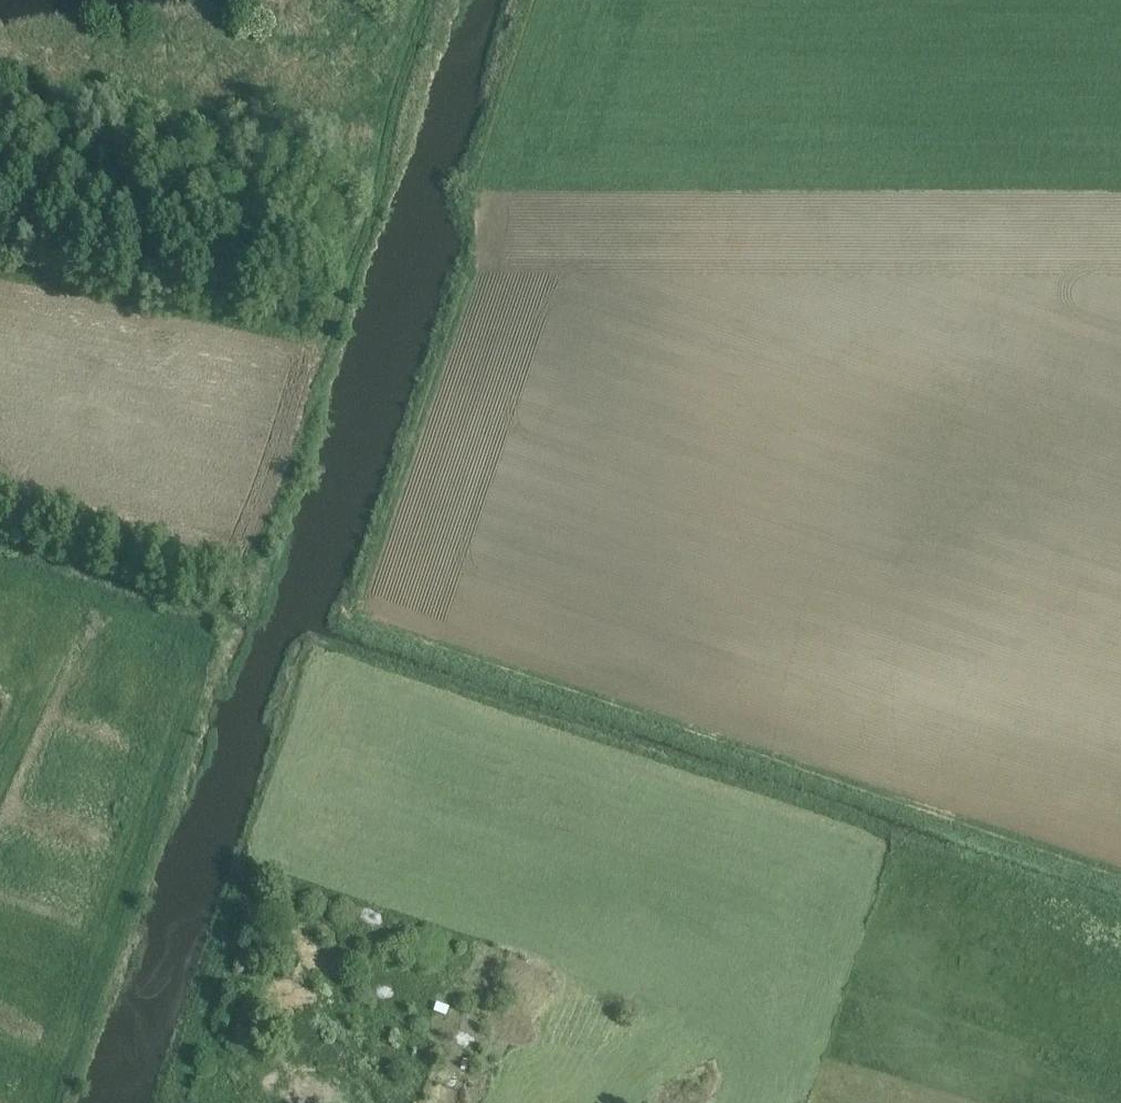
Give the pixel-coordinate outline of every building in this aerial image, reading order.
[(462,1059),(460,1066),(472,1070),(474,1062),(462,1059)]
